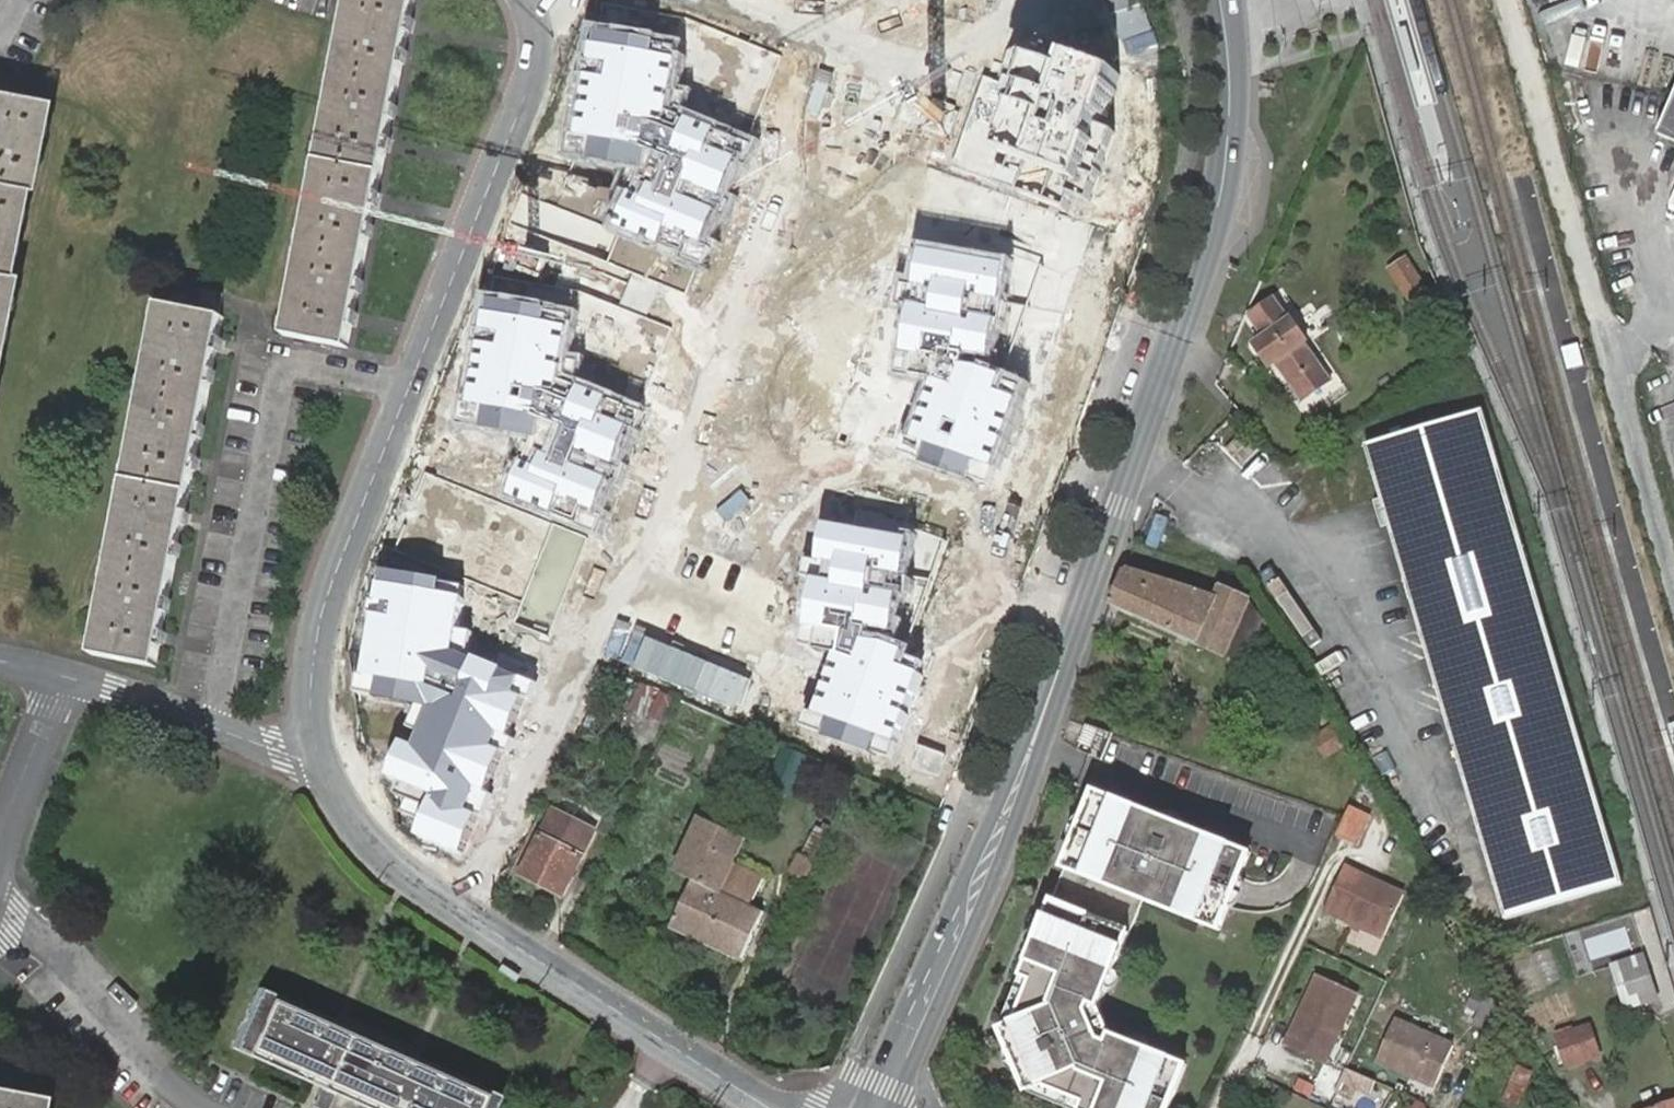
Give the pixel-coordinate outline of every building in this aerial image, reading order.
[(348,22),(287,337),(349,349),(418,0),(353,0),(348,22)] [(690,44),(590,27),(563,155),(640,173),(617,228),(707,266),(756,139),(678,110),(690,44)] [(1071,55),(1065,67),(1009,46),(962,157),(1092,208),(1135,81),(1071,55)] [(0,95),(0,316),(8,277),(1,276),(19,189),(23,190),(40,103),(0,95)] [(1658,136),(1673,142),(1673,99),(1658,136)] [(1012,263),(929,247),(904,369),(941,377),(914,452),(995,483),(1022,399),(1006,391),(1011,377),(991,369),(992,361),(1012,263)] [(1407,259),(1391,270),(1417,309),(1433,297),(1407,259)] [(205,292),(200,314),(162,307),(94,656),(155,668),(225,319),(221,318),(226,296),(205,292)] [(583,313),(483,296),(456,424),(533,441),(510,497),(600,535),(649,408),(571,379),(583,313)] [(1275,299),(1252,318),(1265,336),(1254,344),(1273,369),(1278,366),(1304,400),(1330,379),(1307,345),(1310,342),(1291,316),(1289,318),(1275,299)] [(1488,407),(1368,443),(1507,915),(1626,880),(1488,407)] [(912,541),(829,524),(804,647),(842,655),(814,730),(895,760),(923,677),(906,669),(909,661),(912,654),(891,646),(893,636),(912,541)] [(1216,598),(1125,567),(1109,603),(1228,658),(1229,655),(1244,662),(1263,619),(1249,601),(1222,587),(1216,598)] [(465,586),(369,568),(364,597),(352,658),(357,696),(418,706),(385,781),(411,827),(457,870),(536,683),(473,659),(478,632),(460,630),(465,586)] [(641,714),(653,688),(641,683),(630,709),(641,714)] [(663,724),(675,698),(662,692),(650,718),(663,724)] [(1098,728),(1087,725),(1081,743),(1092,746),(1098,728)] [(1344,746),(1332,728),(1315,738),(1328,756),(1344,746)] [(808,766),(783,755),(770,787),(795,797),(808,766)] [(854,779),(841,772),(834,784),(848,791),(854,779)] [(1096,794),(1065,872),(1220,933),(1236,893),(1251,855),(1096,794)] [(1370,813),(1351,804),(1337,835),(1357,844),(1370,813)] [(591,834),(551,815),(520,877),(561,897),(591,834)] [(722,890),(737,860),(746,839),(703,819),(676,872),(694,881),(673,927),(741,960),(764,911),(751,904),(722,890)] [(765,874),(737,860),(722,890),(751,904),(765,874)] [(816,863),(810,860),(800,879),(806,882),(816,863)] [(1405,894),(1347,866),(1329,909),(1386,934),(1405,894)] [(1052,905),(1006,1023),(1040,1099),(1063,1107),(1172,1107),(1188,1065),(1113,1037),(1100,1009),(1129,934),(1052,905)] [(1550,947),(1535,951),(1544,985),(1560,980),(1550,947)] [(1646,956),(1624,963),(1626,973),(1617,976),(1622,993),(1632,990),(1636,1001),(1657,995),(1646,956)] [(1304,1018),(1292,1045),(1327,1059),(1358,991),(1320,973),(1300,1015),(1304,1018)] [(252,992),(231,1038),(324,1080),(313,1105),(320,1107),(329,1107),(339,1086),(369,1100),(365,1107),(383,1107),(384,1107),(387,1107),(491,1107),(494,1101),(252,992)] [(1486,996),(1474,1023),(1490,1031),(1502,1003),(1486,996)] [(1287,1043),(1292,1045),(1304,1018),(1300,1015),(1287,1043)] [(1454,1046),(1396,1019),(1378,1060),(1435,1087),(1454,1046)] [(1589,1024),(1555,1035),(1567,1070),(1601,1058),(1589,1024)] [(1502,1098),(1520,1104),(1533,1070),(1515,1063),(1502,1098)] [(1376,1082),(1347,1068),(1335,1094),(1350,1100),(1356,1087),(1370,1094),(1376,1082)] [(0,1089),(0,1107),(38,1107),(40,1096),(0,1089)]
